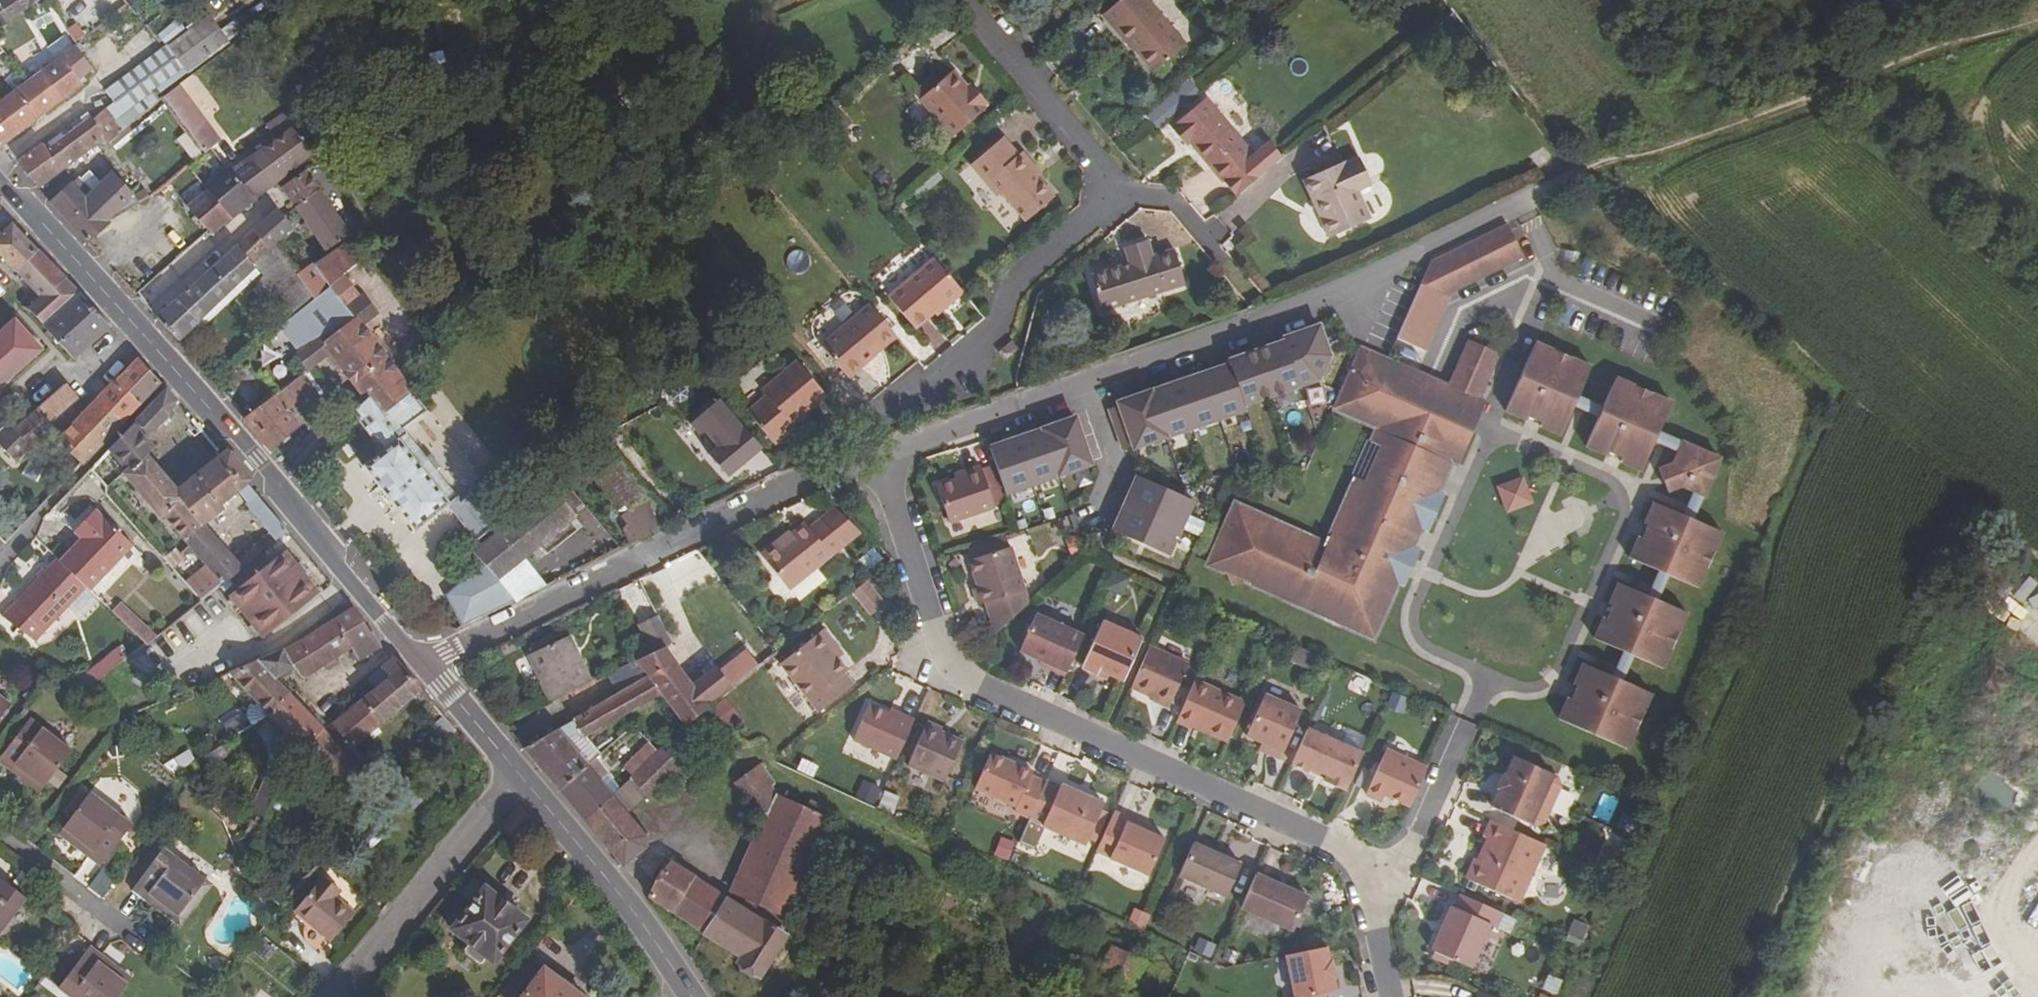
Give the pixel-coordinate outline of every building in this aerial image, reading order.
[(0,1),(0,9),(8,22),(41,0),(2,0),(0,1)] [(128,6),(124,0),(101,0),(91,9),(101,25),(128,6)] [(1143,0),(1112,0),(1096,13),(1119,38),(1123,35),(1133,46),(1130,49),(1149,68),(1180,41),(1143,0)] [(128,6),(101,25),(114,43),(141,24),(128,6)] [(119,119),(126,129),(161,103),(158,98),(229,42),(209,17),(117,86),(107,93),(123,116),(119,119)] [(85,37),(77,24),(66,31),(75,44),(85,37)] [(92,69),(76,46),(0,104),(0,148),(80,85),(78,81),(92,69)] [(931,81),(919,92),(916,95),(949,132),(983,104),(981,101),(983,99),(968,81),(965,84),(949,65),(931,81)] [(919,92),(931,81),(925,75),(913,86),(919,92)] [(180,88),(163,100),(190,136),(206,124),(180,88)] [(1206,161),(1202,164),(1214,179),(1245,154),(1198,96),(1167,119),(1169,122),(1166,125),(1178,141),(1181,138),(1185,135),(1206,161)] [(110,142),(126,129),(119,119),(111,107),(95,120),(92,118),(65,138),(82,158),(107,139),(110,142)] [(301,125),(298,127),(297,123),(291,114),(262,134),(271,145),(220,181),(189,205),(215,236),(275,187),(312,154),(303,143),(310,136),(301,125)] [(206,124),(190,136),(205,157),(221,144),(206,124)] [(1051,191),(1033,171),(1026,161),(1029,159),(1018,146),(1014,149),(1000,132),(967,159),(995,191),(999,187),(1024,215),(1051,191)] [(191,158),(199,151),(183,133),(175,140),(191,158)] [(1185,135),(1181,138),(1202,164),(1206,161),(1185,135)] [(43,145),(18,162),(30,177),(49,164),(58,176),(66,169),(82,158),(65,138),(48,151),(43,145)] [(1037,168),(1029,159),(1026,161),(1033,171),(1037,168)] [(1363,220),(1350,192),(1363,185),(1352,161),(1351,159),(1337,164),(1336,162),(1295,180),(1322,238),(1363,220)] [(39,189),(58,176),(49,164),(30,177),(39,189)] [(324,251),(341,240),(349,234),(306,170),(280,189),(324,251)] [(110,222),(139,205),(112,175),(84,199),(71,186),(51,205),(87,243),(110,222)] [(277,209),(235,246),(251,264),(275,243),(291,228),(277,209)] [(40,251),(14,223),(0,236),(0,258),(16,274),(40,251)] [(1081,262),(1091,299),(1175,276),(1165,240),(1144,246),(1139,230),(1115,237),(1119,253),(1081,262)] [(1523,266),(1508,233),(1430,267),(1422,287),(1445,297),(1523,266)] [(293,267),(275,243),(251,264),(255,269),(290,317),(282,325),(294,342),(300,350),(294,355),(306,370),(311,365),(315,362),(328,351),(323,344),(353,319),(328,286),(313,297),(300,277),(293,267)] [(313,297),(328,286),(342,274),(357,262),(343,244),(317,264),(300,277),(313,297)] [(255,269),(251,264),(235,246),(157,318),(178,342),(255,269)] [(62,274),(40,251),(16,274),(38,297),(62,274)] [(310,255),(293,267),(300,277),(317,264),(310,255)] [(939,305),(959,288),(932,257),(885,296),(910,324),(937,303),(939,305)] [(45,324),(79,293),(62,274),(38,297),(28,305),(45,324)] [(387,402),(405,387),(359,328),(376,315),(361,296),(360,297),(342,274),(328,286),(353,319),(323,344),(328,351),(315,362),(311,365),(313,368),(331,354),(365,397),(366,398),(377,390),(387,402)] [(380,308),(392,299),(380,283),(368,292),(380,308)] [(79,293),(45,324),(72,355),(75,359),(110,328),(79,293)] [(867,350),(891,330),(865,300),(816,343),(844,376),(871,353),(867,350)] [(9,321),(5,317),(0,321),(0,330),(9,321)] [(6,359),(28,339),(9,321),(0,330),(0,354),(6,359)] [(381,347),(394,340),(385,323),(372,330),(381,347)] [(1229,365),(1219,369),(1211,372),(1191,379),(1163,389),(1119,404),(1120,407),(1110,411),(1124,451),(1134,447),(1135,449),(1249,411),(1247,406),(1318,381),(1330,358),(1320,329),(1283,340),(1284,344),(1228,362),(1229,365)] [(867,350),(871,353),(894,334),(891,330),(867,350)] [(28,339),(6,359),(0,354),(0,380),(35,346),(28,339)] [(1472,342),(1451,388),(1481,402),(1501,356),(1472,342)] [(1538,346),(1534,354),(1554,363),(1558,355),(1538,346)] [(1407,369),(1361,348),(1334,410),(1379,430),(1373,444),(1378,446),(1362,481),(1357,479),(1327,547),(1236,506),(1208,568),(1226,576),(1233,588),(1246,585),(1374,642),(1398,587),(1405,589),(1410,579),(1403,577),(1411,559),(1418,562),(1422,552),(1415,549),(1423,532),(1430,535),(1446,497),(1439,495),(1453,464),(1460,466),(1474,435),(1394,398),(1407,369)] [(1534,354),(1507,414),(1528,423),(1530,419),(1536,422),(1538,417),(1546,421),(1542,430),(1562,439),(1576,410),(1580,400),(1594,371),(1558,355),(1554,363),(1534,354)] [(762,393),(744,409),(773,442),(791,425),(787,421),(795,414),(797,416),(822,394),(791,358),(757,387),(762,393)] [(159,381),(137,359),(115,381),(138,403),(159,381)] [(313,368),(311,365),(306,370),(301,374),(311,389),(318,398),(329,389),(313,368)] [(1451,388),(1407,369),(1394,398),(1474,435),(1487,405),(1481,402),(1451,388)] [(224,395),(246,420),(276,394),(257,370),(224,395)] [(1163,389),(1191,379),(1189,372),(1160,382),(1163,389)] [(311,389),(301,374),(287,386),(294,395),(281,406),(286,412),(311,389)] [(138,403),(115,381),(99,398),(122,421),(138,403)] [(1618,382),(1614,391),(1634,400),(1638,391),(1618,382)] [(47,423),(77,397),(66,384),(39,407),(15,428),(30,445),(50,427),(47,423)] [(276,394),(246,420),(271,449),(298,426),(286,412),(281,406),(294,395),(287,386),(276,394)] [(397,436),(404,431),(426,413),(405,387),(387,402),(377,390),(366,398),(365,397),(350,408),(358,418),(384,451),(365,467),(416,532),(447,505),(449,503),(397,436)] [(1308,421),(1323,416),(1314,387),(1299,391),(1308,421)] [(1600,421),(1587,450),(1608,460),(1610,456),(1616,458),(1619,453),(1626,457),(1622,466),(1643,476),(1656,446),(1660,436),(1674,407),(1638,391),(1634,400),(1614,391),(1605,411),(1600,421)] [(287,533),(248,486),(253,481),(228,452),(222,455),(178,492),(147,457),(155,448),(146,437),(165,418),(172,400),(165,392),(108,452),(125,471),(122,474),(162,520),(164,519),(206,568),(186,585),(203,603),(231,580),(257,558),(287,533)] [(717,397),(681,426),(723,480),(760,451),(717,397)] [(80,464),(122,421),(99,398),(89,410),(58,442),(80,464)] [(1605,411),(1580,400),(1576,410),(1600,421),(1605,411)] [(1530,419),(1528,423),(1542,430),(1546,421),(1538,417),(1536,422),(1530,419)] [(1076,420),(1033,435),(1004,445),(991,449),(1007,495),(1092,466),(1076,420)] [(1002,440),(1004,445),(1033,435),(1031,430),(1002,440)] [(1091,430),(1081,434),(1089,459),(1099,455),(1091,430)] [(449,503),(456,497),(438,473),(441,470),(430,455),(426,458),(404,431),(397,436),(449,503)] [(1684,447),(1660,436),(1656,446),(1680,457),(1684,447)] [(9,461),(27,451),(20,440),(2,450),(9,461)] [(1373,444),(1368,442),(1353,477),(1357,479),(1362,481),(1378,446),(1373,444)] [(605,444),(580,465),(628,526),(622,530),(629,545),(672,524),(605,444)] [(1722,464),(1684,447),(1680,457),(1674,469),(1669,470),(1678,494),(1683,492),(1695,497),(1705,502),(1722,464)] [(1610,456),(1608,460),(1622,466),(1626,457),(1619,453),(1616,458),(1610,456)] [(957,481),(938,487),(950,525),(995,510),(982,468),(965,474),(966,479),(957,481)] [(1678,494),(1669,470),(1660,474),(1669,497),(1678,494)] [(1522,476),(1493,486),(1504,514),(1532,503),(1522,476)] [(1138,479),(1113,533),(1167,557),(1193,503),(1138,479)] [(477,540),(507,515),(482,486),(461,503),(456,497),(449,503),(447,505),(477,540)] [(577,519),(552,488),(482,546),(473,554),(482,565),(515,602),(529,594),(512,574),(577,519)] [(1705,502),(1695,497),(1685,518),(1695,523),(1705,502)] [(1685,518),(1656,505),(1646,526),(1651,527),(1648,534),(1653,536),(1649,544),(1640,540),(1631,560),(1661,574),(1670,578),(1699,591),(1715,556),(1706,551),(1715,532),(1695,523),(1685,518)] [(77,536),(56,559),(83,584),(87,588),(118,556),(113,552),(125,539),(92,507),(76,523),(84,530),(77,536)] [(76,523),(70,529),(77,536),(84,530),(76,523)] [(782,546),(779,543),(762,557),(791,593),(843,551),(820,524),(809,533),(805,527),(793,538),(782,546)] [(1651,527),(1646,526),(1640,540),(1649,544),(1653,536),(1648,534),(1651,527)] [(1724,536),(1715,532),(1706,551),(1715,556),(1724,536)] [(782,546),(793,538),(790,535),(779,543),(782,546)] [(118,556),(130,543),(125,539),(113,552),(118,556)] [(1029,606),(1011,548),(970,562),(979,589),(975,591),(980,606),(985,604),(996,635),(1029,606)] [(663,567),(675,594),(711,579),(699,552),(663,567)] [(264,638),(318,594),(285,553),(266,568),(257,558),(231,580),(239,589),(230,596),(264,638)] [(83,584),(52,556),(1,613),(32,640),(83,584)] [(461,627),(515,602),(482,565),(445,595),(461,627)] [(1670,578),(1661,574),(1649,599),(1659,603),(1670,578)] [(1649,599),(1620,585),(1611,606),(1615,608),(1612,615),(1617,617),(1614,625),(1604,620),(1595,641),(1625,654),(1635,658),(1664,672),(1680,635),(1671,632),(1679,612),(1659,603),(1649,599)] [(117,601),(109,609),(149,648),(157,640),(117,601)] [(381,648),(372,632),(370,634),(353,606),(351,608),(332,620),(352,649),(358,660),(381,648)] [(1615,608),(1611,606),(1604,620),(1614,625),(1617,617),(1612,615),(1615,608)] [(1689,616),(1679,612),(1671,632),(1680,635),(1689,616)] [(1067,674),(1084,637),(1036,616),(1020,653),(1041,662),(1067,674)] [(653,655),(666,649),(672,646),(659,619),(640,627),(653,655)] [(306,678),(352,649),(332,620),(284,650),(302,677),(306,678)] [(1083,670),(1097,676),(1099,672),(1110,677),(1123,683),(1142,640),(1104,623),(1083,670)] [(823,632),(781,666),(819,715),(854,687),(845,676),(848,674),(838,661),(833,655),(839,651),(823,632)] [(595,682),(584,661),(582,663),(571,639),(532,656),(553,701),(595,682)] [(583,739),(586,738),(662,696),(684,728),(708,708),(732,690),(719,674),(695,693),(690,685),(666,649),(653,655),(662,671),(647,679),(525,748),(560,792),(589,768),(567,740),(569,739),(583,739)] [(1189,667),(1149,649),(1131,690),(1155,700),(1154,703),(1169,709),(1189,667)] [(839,651),(833,655),(838,661),(844,657),(839,651)] [(268,715),(289,696),(278,679),(272,669),(283,660),(279,652),(228,673),(268,715)] [(123,654),(79,690),(89,698),(131,663),(123,654)] [(1625,654),(1614,679),(1624,683),(1635,658),(1625,654)] [(419,689),(393,658),(388,662),(369,679),(376,686),(339,718),(337,716),(330,723),(352,750),(419,689)] [(1065,678),(1067,674),(1041,662),(1039,666),(1065,678)] [(1614,679),(1584,665),(1575,687),(1579,688),(1576,695),(1581,697),(1578,705),(1569,700),(1559,721),(1628,752),(1644,716),(1635,712),(1644,692),(1624,683),(1614,679)] [(695,693),(719,674),(713,667),(690,685),(695,693)] [(1110,677),(1099,672),(1097,676),(1108,681),(1110,677)] [(1245,705),(1195,682),(1177,722),(1193,729),(1194,727),(1228,742),(1245,705)] [(1579,688),(1575,687),(1569,700),(1578,705),(1581,697),(1576,695),(1579,688)] [(1653,696),(1644,692),(1635,712),(1644,716),(1653,696)] [(289,696),(268,715),(302,752),(323,731),(289,696)] [(1302,713),(1265,696),(1247,737),(1263,744),(1269,747),(1266,754),(1280,760),(1302,713)] [(10,704),(0,697),(0,718),(10,704)] [(869,706),(853,742),(896,761),(914,722),(899,715),(898,719),(888,715),(869,706)] [(44,787),(72,751),(31,719),(0,760),(0,763),(9,770),(14,765),(44,787)] [(942,730),(927,723),(908,766),(945,782),(963,743),(941,733),(942,730)] [(323,731),(302,752),(343,796),(372,774),(359,759),(352,764),(323,731)] [(1307,732),(1292,766),(1308,773),(1311,768),(1329,777),(1326,784),(1346,793),(1363,757),(1307,732)] [(601,757),(586,738),(583,739),(569,739),(567,740),(589,768),(601,757)] [(650,759),(657,753),(648,744),(641,750),(650,759)] [(1266,754),(1269,747),(1263,744),(1260,751),(1266,754)] [(629,779),(646,797),(647,799),(680,768),(662,748),(657,753),(650,759),(631,777),(629,779)] [(163,763),(169,774),(194,760),(188,750),(163,763)] [(650,759),(641,750),(623,767),(631,777),(650,759)] [(1385,797),(1410,808),(1427,771),(1387,752),(1366,797),(1382,804),(1385,797)] [(1033,774),(991,755),(975,790),(1016,808),(1014,813),(1029,820),(1029,819),(1045,785),(1031,779),(1033,774)] [(1557,778),(1514,759),(1506,777),(1504,776),(1497,790),(1500,791),(1492,809),(1534,828),(1544,824),(1561,788),(1557,778)] [(39,793),(44,787),(14,765),(9,770),(39,793)] [(755,769),(769,786),(774,783),(760,765),(755,769)] [(573,808),(601,782),(589,768),(560,792),(573,808)] [(799,825),(777,797),(769,786),(755,769),(735,784),(762,823),(732,894),(787,918),(823,837),(799,825)] [(646,797),(629,779),(612,796),(627,815),(646,797)] [(584,822),(612,796),(601,782),(573,808),(584,822)] [(1060,789),(1046,783),(1045,785),(1029,819),(1043,825),(1042,828),(1085,847),(1104,806),(1061,786),(1060,789)] [(884,791),(876,808),(892,815),(900,798),(884,791)] [(90,860),(98,867),(100,868),(132,825),(90,793),(63,829),(92,852),(87,859),(90,860)] [(612,796),(584,822),(624,869),(646,848),(645,838),(627,815),(612,796)] [(820,816),(824,808),(809,802),(806,809),(777,797),(799,825),(823,837),(830,821),(820,816)] [(820,816),(830,821),(833,814),(824,808),(820,816)] [(1129,820),(1114,813),(1101,842),(1115,848),(1110,861),(1148,878),(1165,841),(1127,824),(1129,820)] [(1129,820),(1127,824),(1145,832),(1148,828),(1129,820)] [(1546,847),(1492,823),(1485,839),(1490,841),(1480,863),(1476,861),(1467,881),(1521,905),(1546,847)] [(92,852),(63,829),(58,836),(87,859),(92,852)] [(999,836),(992,855),(1008,861),(1015,842),(999,836)] [(1241,867),(1193,846),(1178,878),(1226,899),(1241,867)] [(148,894),(178,917),(206,881),(164,849),(132,891),(134,893),(143,900),(148,894)] [(649,898),(704,937),(737,960),(735,964),(757,979),(784,939),(673,865),(649,898)] [(295,911),(332,941),(354,914),(335,897),(340,890),(322,876),(295,911)] [(1308,900),(1256,877),(1240,911),(1292,935),(1308,900)] [(27,900),(0,878),(0,936),(27,900)] [(491,963),(526,919),(485,888),(483,889),(472,881),(463,894),(472,902),(463,913),(456,909),(446,923),(451,930),(450,933),(468,947),(463,955),(475,965),(481,966),(486,961),(491,963)] [(173,923),(178,917),(148,894),(143,900),(173,923)] [(1504,915),(1462,897),(1456,910),(1451,908),(1443,926),(1448,928),(1444,937),(1440,935),(1432,953),(1472,971),(1491,927),(1497,930),(1504,915)] [(1127,926),(1145,931),(1150,913),(1132,908),(1127,926)] [(1199,937),(1194,951),(1210,957),(1215,944),(1199,937)] [(102,956),(101,954),(91,947),(59,990),(68,996),(117,996),(127,985),(98,962),(102,956)] [(1142,962),(1112,948),(1100,975),(1131,989),(1142,962)] [(1286,957),(1294,996),(1324,996),(1323,995),(1335,993),(1333,979),(1335,979),(1332,962),(1329,963),(1326,949),(1286,957)] [(132,979),(102,956),(98,962),(127,985),(132,979)] [(528,957),(499,996),(581,996),(528,957)]
